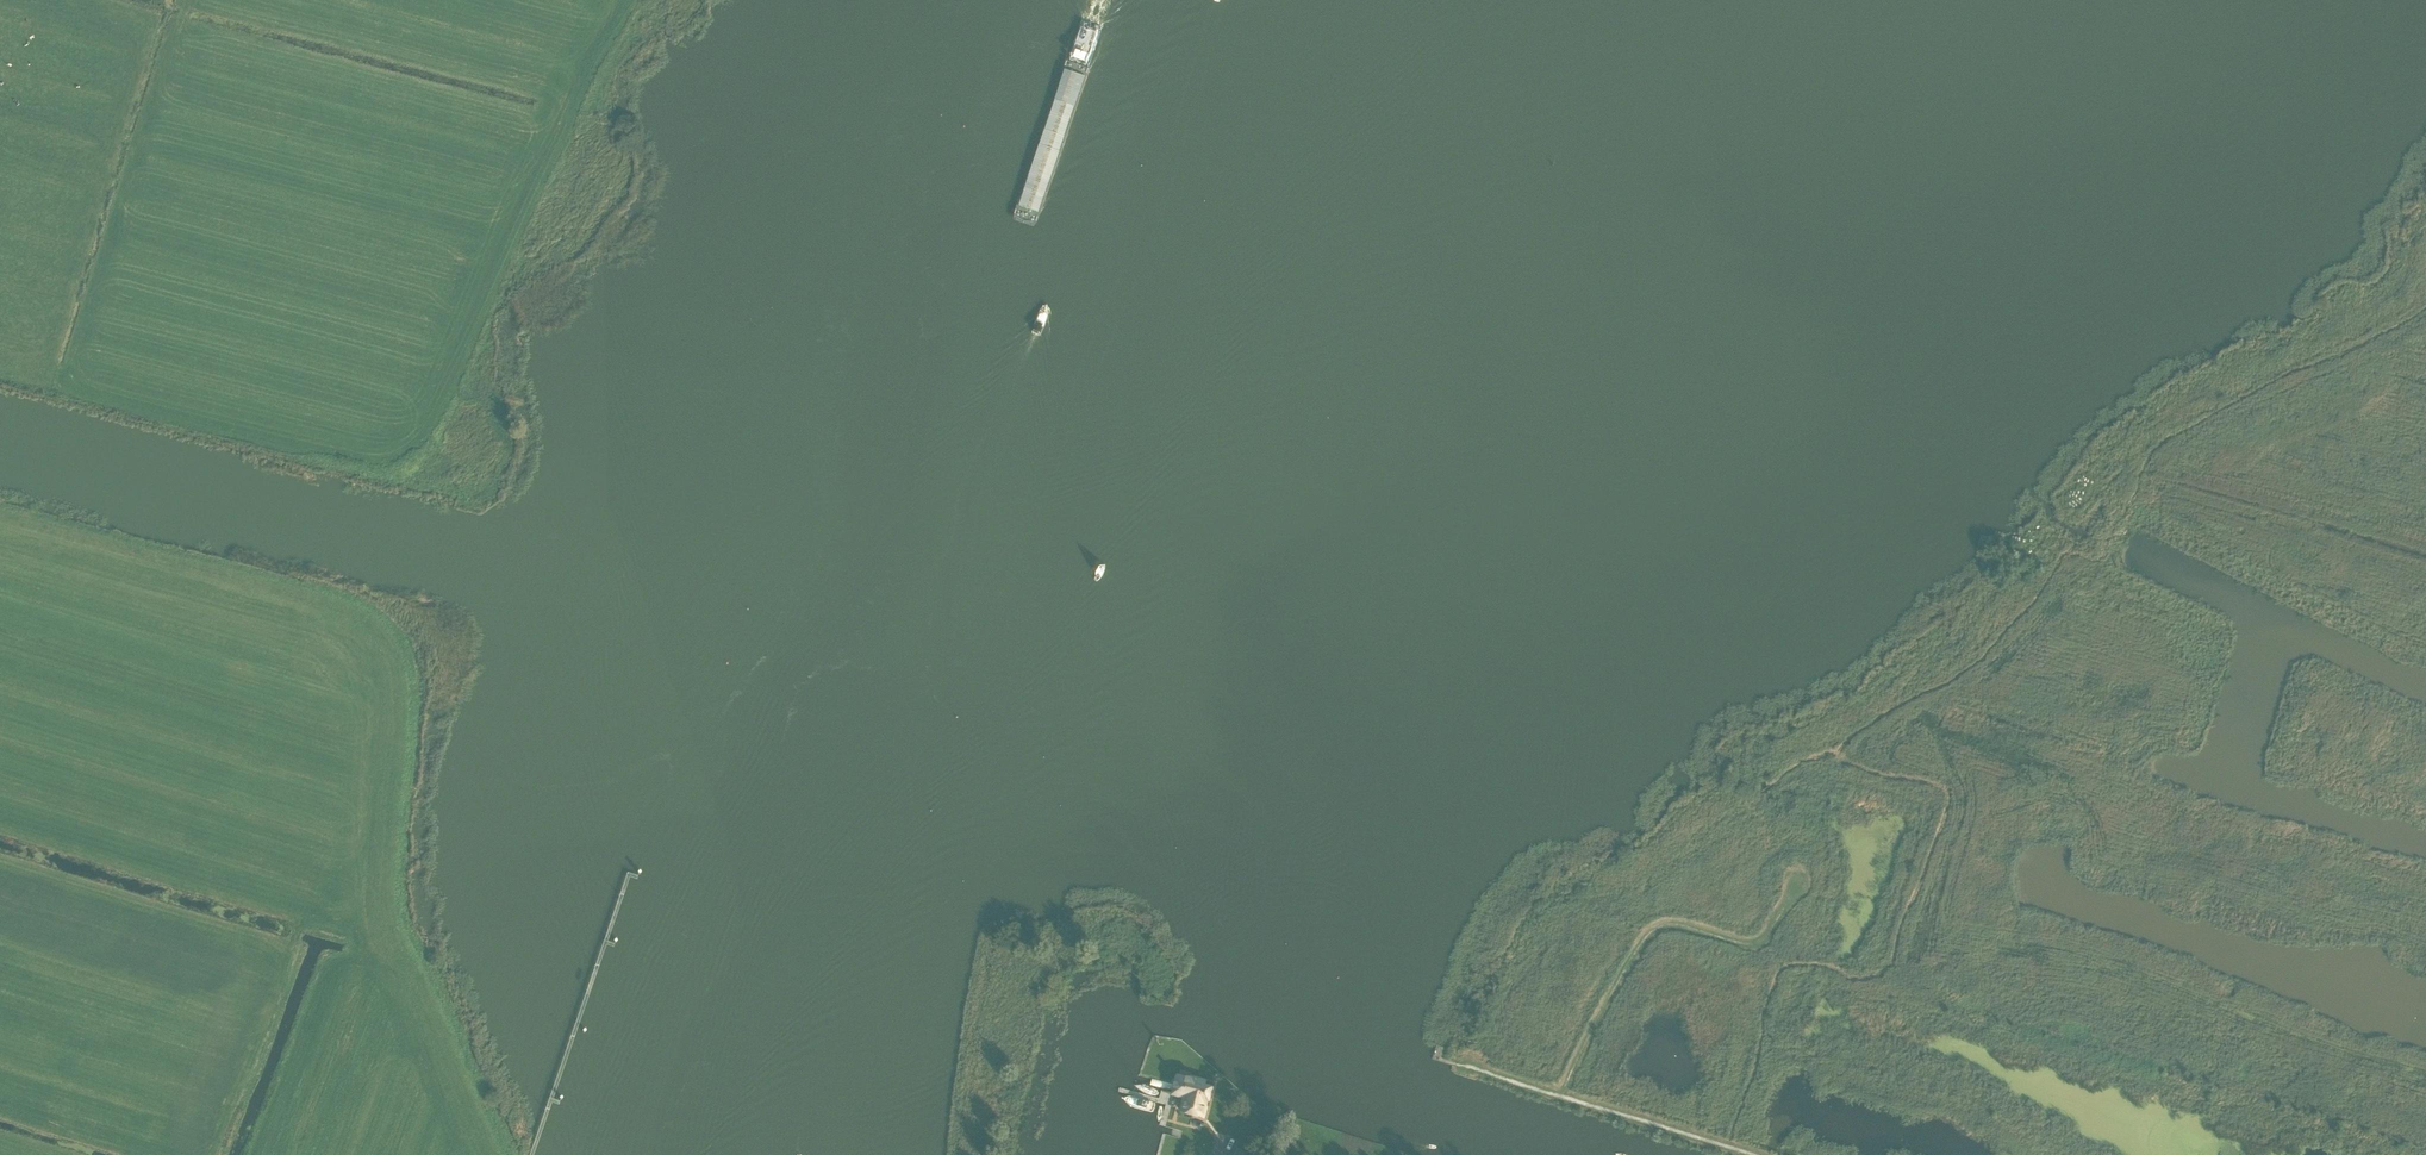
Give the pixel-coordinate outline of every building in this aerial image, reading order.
[(1190,1080),(1179,1077),(1174,1093),(1186,1097),(1182,1111),(1203,1117),(1208,1099),(1210,1090),(1204,1088),(1206,1083),(1191,1079),(1190,1080)]
